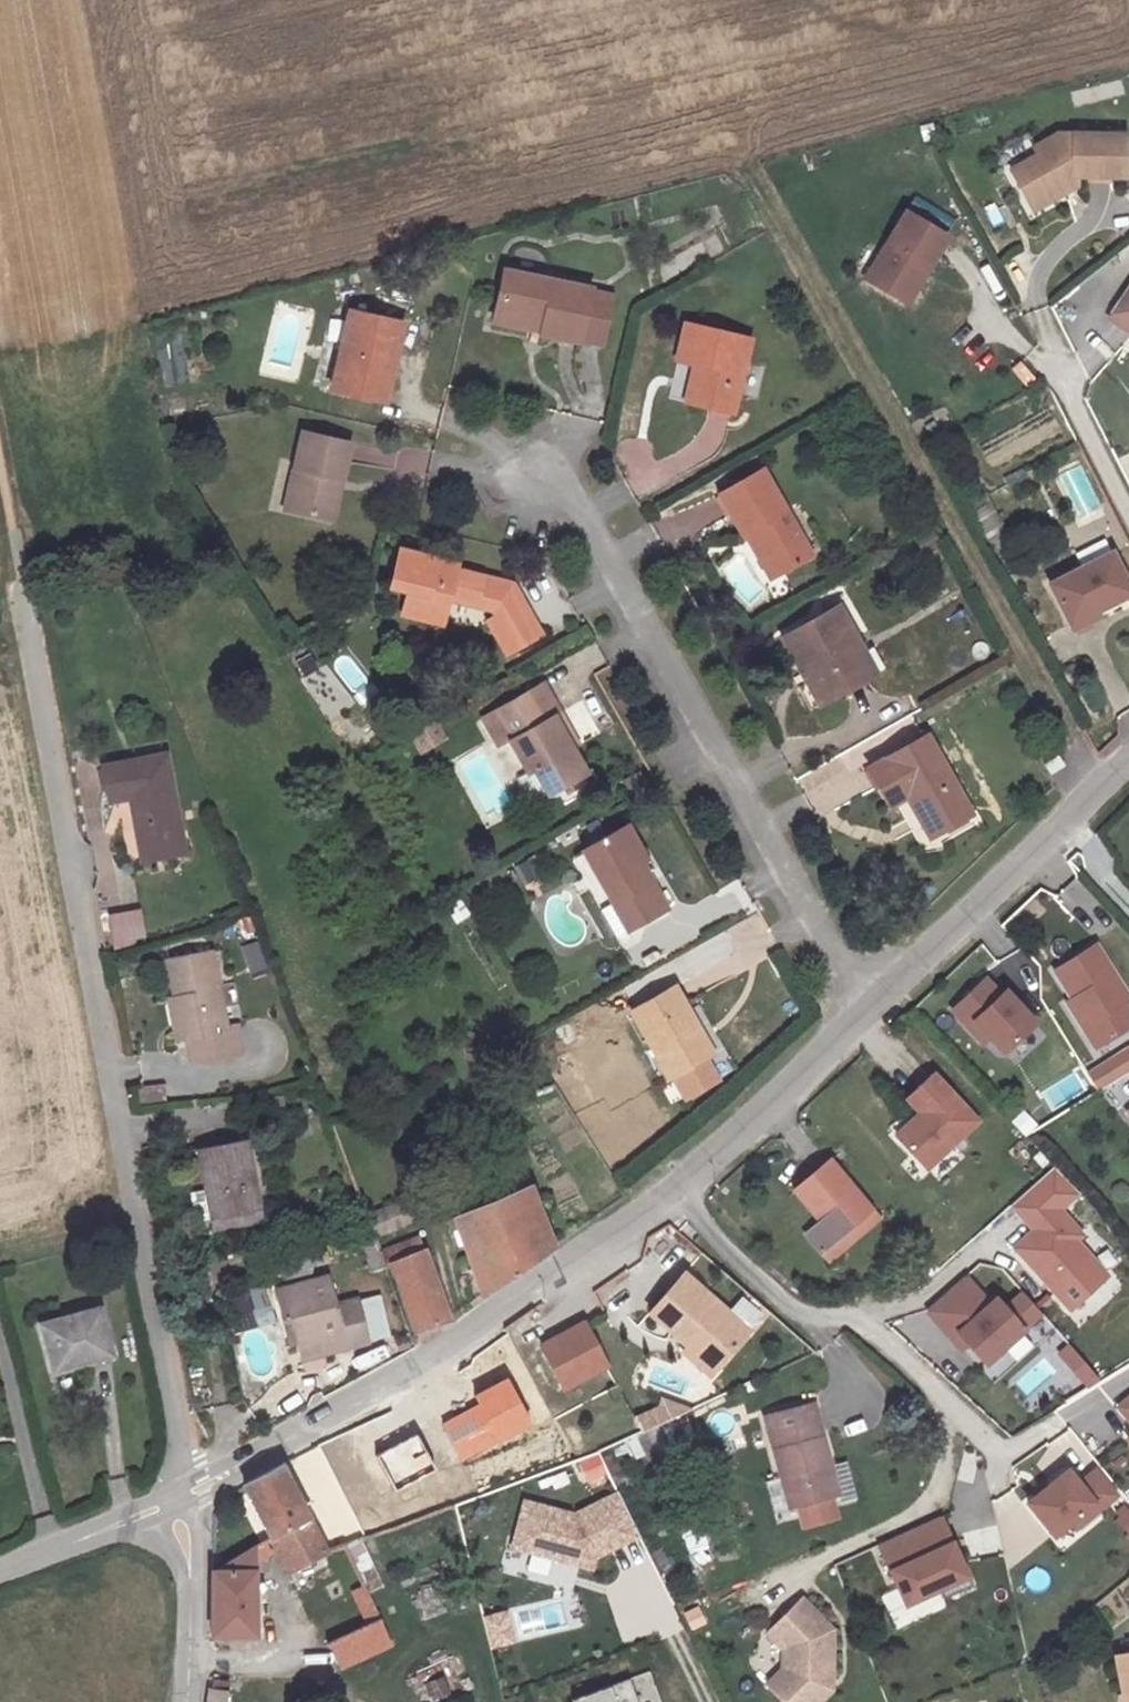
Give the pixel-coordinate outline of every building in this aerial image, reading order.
[(1021,171),(1041,205),(1078,184),(1076,180),(1083,177),(1128,177),(1128,135),(1069,134),(1044,149),(1048,156),(1021,171)] [(1005,172),(1035,155),(1026,140),(996,158),(1005,172)] [(925,212),(882,273),(923,302),(967,239),(925,212)] [(597,288),(510,268),(497,321),(585,342),(586,339),(608,344),(617,302),(595,297),(597,291),(597,288)] [(1109,320),(1128,334),(1128,290),(1109,320)] [(618,296),(597,291),(595,297),(617,302),(618,296)] [(395,345),(407,348),(413,319),(360,307),(344,385),(384,394),(395,345)] [(753,349),(688,336),(682,372),(698,376),(707,377),(700,415),(737,424),(753,349)] [(395,345),(384,394),(397,397),(407,348),(395,345)] [(707,377),(698,376),(690,413),(700,415),(707,377)] [(303,423),(283,499),(323,510),(334,471),(341,473),(352,437),(303,423)] [(822,555),(774,470),(725,497),(749,540),(756,537),(779,578),(822,555)] [(334,471),(323,510),(330,512),(341,473),(334,471)] [(659,525),(672,548),(723,518),(710,496),(659,525)] [(756,537),(749,540),(773,582),(779,578),(756,537)] [(400,586),(395,607),(434,618),(443,589),(470,596),(477,570),(452,563),(452,558),(394,543),(384,582),(400,586)] [(1054,575),(1071,605),(1093,595),(1097,602),(1128,586),(1128,566),(1117,543),(1054,575)] [(490,601),(495,609),(519,595),(509,578),(477,570),(470,596),(490,601)] [(538,628),(519,595),(495,609),(485,615),(503,648),(538,628)] [(842,608),(784,640),(805,676),(816,669),(834,702),(874,679),(856,647),(862,643),(842,608)] [(816,669),(805,676),(824,707),(834,702),(816,669)] [(538,678),(494,702),(510,731),(505,735),(521,763),(510,770),(525,797),(582,765),(551,710),(555,707),(538,678)] [(494,741),(505,735),(510,731),(494,702),(478,711),(494,741)] [(418,718),(428,735),(452,722),(442,704),(418,718)] [(971,818),(926,739),(868,772),(889,811),(906,801),(916,795),(939,836),(971,818)] [(1072,750),(1061,757),(1067,766),(1078,759),(1072,750)] [(164,753),(101,765),(108,803),(128,799),(140,860),(183,852),(164,753)] [(916,795),(906,801),(928,842),(939,836),(916,795)] [(578,846),(607,899),(618,893),(635,921),(662,905),(632,851),(635,848),(620,822),(578,846)] [(618,893),(607,899),(623,928),(635,921),(618,893)] [(140,912),(112,916),(118,949),(145,944),(140,912)] [(1090,1028),(1083,1032),(1094,1048),(1118,1033),(1128,1026),(1128,1012),(1125,1006),(1128,1003),(1128,999),(1095,945),(1054,971),(1090,1028)] [(161,960),(170,999),(173,998),(181,1037),(186,1064),(242,1054),(237,1025),(226,1026),(209,950),(161,960)] [(996,990),(981,974),(947,1006),(963,1022),(969,1017),(984,1033),(998,1048),(1030,1018),(1000,986),(996,990)] [(675,983),(630,1010),(668,1078),(671,1076),(701,1058),(704,1056),(688,1028),(697,1023),(675,983)] [(172,1039),(181,1037),(173,998),(170,999),(164,1001),(172,1039)] [(969,1017),(963,1022),(978,1039),(984,1033),(969,1017)] [(713,1051),(697,1023),(688,1028),(704,1056),(713,1051)] [(1103,1064),(1113,1080),(1128,1070),(1128,1048),(1103,1064)] [(671,1076),(683,1097),(714,1079),(701,1058),(671,1076)] [(972,1116),(928,1068),(902,1093),(916,1107),(891,1130),(922,1163),(972,1116)] [(167,1083),(142,1085),(144,1102),(168,1100),(167,1083)] [(249,1140),(194,1149),(206,1220),(261,1211),(249,1140)] [(813,1215),(799,1228),(814,1246),(865,1205),(825,1154),(788,1183),(813,1215)] [(1064,1307),(1101,1273),(1069,1238),(1075,1233),(1053,1208),(1072,1190),(1048,1164),(1005,1203),(1028,1228),(1009,1246),(1064,1307)] [(454,1218),(483,1298),(558,1248),(530,1185),(454,1218)] [(403,1201),(371,1214),(380,1236),(412,1223),(403,1201)] [(873,1215),(865,1205),(814,1246),(822,1256),(873,1215)] [(389,1266),(416,1345),(436,1334),(434,1325),(445,1321),(413,1237),(376,1250),(383,1268),(389,1266)] [(383,1268),(376,1250),(363,1255),(369,1273),(383,1268)] [(303,1253),(274,1260),(277,1277),(307,1270),(303,1253)] [(753,1331),(687,1275),(653,1315),(691,1348),(696,1341),(724,1365),(753,1331)] [(289,1318),(296,1348),(338,1336),(341,1350),(364,1345),(353,1302),(332,1307),(324,1278),(269,1292),(278,1321),(289,1318)] [(990,1306),(965,1278),(929,1312),(954,1340),(961,1335),(970,1345),(988,1364),(1024,1330),(996,1300),(990,1306)] [(116,1294),(58,1311),(71,1358),(129,1342),(116,1294)] [(289,1318),(278,1321),(287,1350),(296,1348),(289,1318)] [(585,1324),(544,1344),(565,1385),(606,1364),(585,1324)] [(961,1335),(954,1340),(964,1350),(970,1345),(961,1335)] [(338,1336),(296,1348),(299,1360),(341,1350),(338,1336)] [(691,1348),(686,1353),(714,1377),(724,1365),(696,1341),(691,1348)] [(1072,1342),(1059,1353),(1087,1388),(1101,1377),(1072,1342)] [(476,1397),(480,1404),(443,1424),(462,1460),(531,1424),(508,1380),(476,1397)] [(760,1417),(783,1510),(787,1509),(791,1528),(834,1517),(831,1506),(847,1501),(838,1462),(823,1465),(809,1405),(760,1417)] [(689,1415),(623,1437),(630,1459),(696,1436),(689,1415)] [(434,1468),(417,1436),(378,1456),(395,1489),(434,1468)] [(572,1462),(580,1482),(607,1472),(600,1451),(572,1462)] [(1100,1503),(1118,1489),(1098,1464),(1081,1477),(1070,1464),(1030,1496),(1055,1528),(1072,1515),(1095,1497),(1100,1503)] [(313,1519),(287,1468),(246,1490),(273,1540),(313,1519)] [(526,1505),(515,1550),(595,1569),(597,1559),(641,1537),(619,1493),(576,1517),(526,1505)] [(1072,1515),(1078,1521),(1100,1503),(1095,1497),(1072,1515)] [(1118,1515),(1128,1527),(1128,1506),(1128,1505),(1118,1515)] [(290,1574),(330,1553),(313,1519),(273,1540),(290,1574)] [(970,1589),(941,1519),(877,1545),(902,1606),(937,1592),(941,1601),(970,1589)] [(692,1565),(713,1561),(706,1523),(684,1527),(692,1565)] [(218,1571),(217,1635),(261,1633),(258,1547),(218,1571)] [(377,1615),(365,1588),(353,1593),(366,1620),(377,1615)] [(807,1599),(769,1630),(788,1653),(781,1671),(764,1687),(779,1701),(819,1701),(829,1693),(835,1633),(807,1599)] [(683,1613),(692,1630),(708,1622),(699,1605),(683,1613)] [(379,1622),(333,1643),(344,1667),(390,1646),(379,1622)] [(1123,1698),(1128,1697),(1128,1700),(1128,1654),(1116,1656),(1123,1698)] [(575,1701),(663,1701),(652,1670),(574,1699),(575,1701)] [(206,1701),(225,1701),(227,1685),(208,1684),(206,1701)]
